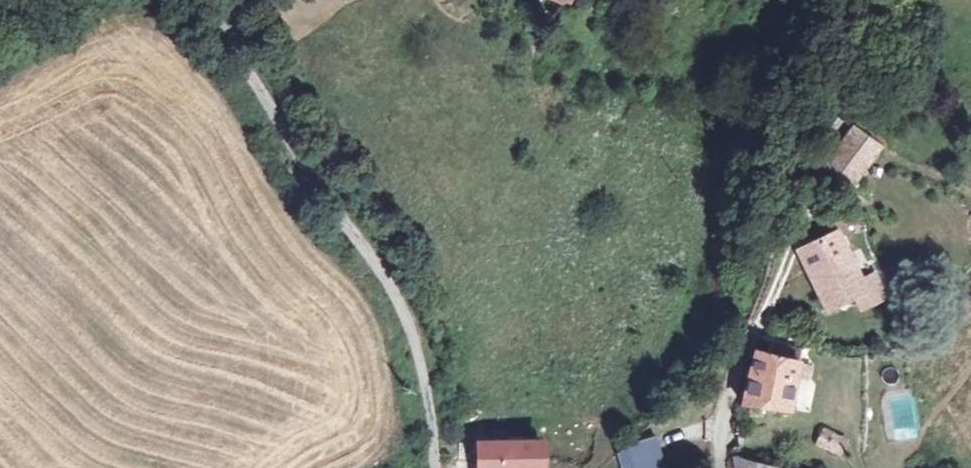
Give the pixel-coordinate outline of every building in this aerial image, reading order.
[(557,6),(570,14),(578,0),(561,0),(557,6)] [(860,179),(878,148),(849,131),(831,162),(860,179)] [(879,285),(874,270),(860,276),(837,234),(824,238),(821,232),(809,237),(812,244),(802,249),(829,311),(879,285)] [(792,412),(799,383),(788,379),(789,364),(779,361),(781,346),(768,344),(765,358),(752,355),(746,402),(792,412)] [(652,429),(624,435),(632,467),(661,467),(652,429)] [(841,458),(848,442),(825,431),(816,446),(841,458)] [(474,441),(474,467),(502,467),(502,466),(540,466),(540,441),(474,441)] [(731,455),(734,467),(793,467),(731,455)]
